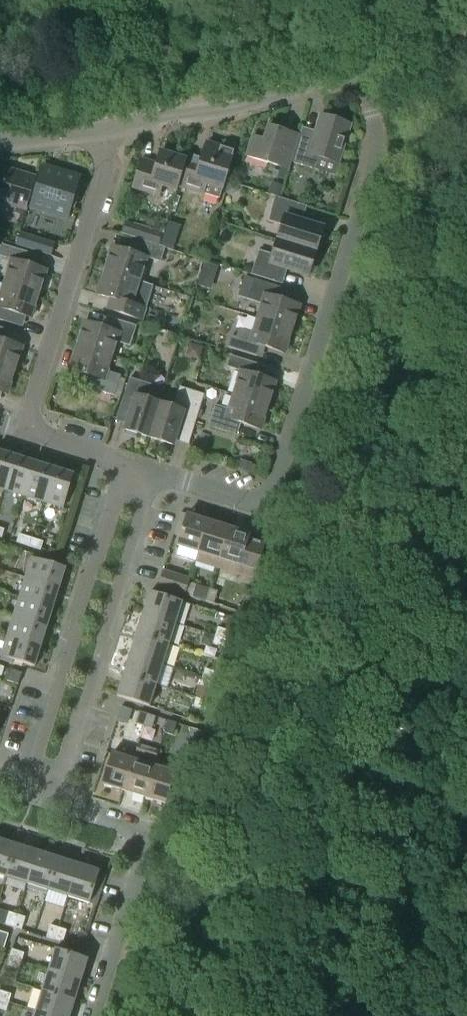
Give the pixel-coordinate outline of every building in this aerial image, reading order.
[(338,163),(350,124),(321,115),(313,142),(299,138),(291,162),(313,169),(317,157),(338,163)] [(289,169),(291,162),(299,138),(299,136),(268,127),(264,140),(253,137),(247,156),(289,169)] [(219,199),(234,152),(206,143),(201,159),(186,155),(185,159),(177,186),(219,199)] [(177,186),(185,159),(160,151),(156,164),(142,159),(133,188),(159,196),(162,186),(176,191),(177,186)] [(67,219),(80,177),(44,166),(31,208),(67,219)] [(35,178),(0,167),(0,201),(25,209),(35,178)] [(239,185),(228,182),(225,192),(232,194),(237,192),(239,185)] [(279,198),(283,186),(272,183),(268,194),(275,197),(279,198)] [(316,251),(323,228),(298,221),(303,205),(279,198),(275,197),(268,221),(281,225),(277,239),(316,251)] [(51,256),(55,243),(20,231),(15,244),(51,256)] [(160,262),(165,248),(138,239),(134,253),(112,246),(105,271),(139,282),(147,258),(160,262)] [(308,275),(316,251),(277,239),(272,255),(259,250),(251,274),(278,283),(283,267),(308,275)] [(45,270),(24,264),(27,253),(1,244),(0,247),(0,256),(11,260),(4,284),(38,294),(45,270)] [(211,290),(218,266),(204,262),(197,285),(211,290)] [(98,295),(112,299),(108,310),(142,320),(148,300),(135,296),(139,282),(105,271),(98,295)] [(292,329),(299,306),(277,299),(280,288),(244,276),(238,296),(262,304),(257,319),(292,329)] [(38,294),(4,284),(0,297),(0,320),(5,322),(9,311),(30,318),(38,294)] [(130,346),(136,326),(110,318),(107,329),(85,322),(77,347),(111,357),(116,342),(130,346)] [(284,353),(292,329),(257,319),(253,333),(239,329),(237,338),(232,336),(228,347),(258,357),(262,346),(284,353)] [(22,347),(0,340),(0,366),(14,371),(22,347)] [(114,395),(121,375),(107,371),(111,357),(77,347),(70,370),(92,377),(89,387),(114,395)] [(268,406),(275,382),(253,375),(256,364),(230,356),(227,367),(241,371),(234,395),(268,406)] [(14,371),(0,366),(0,393),(6,395),(14,371)] [(159,403),(164,389),(129,379),(122,401),(133,405),(125,430),(148,437),(159,403)] [(195,424),(204,394),(180,387),(173,407),(159,403),(148,437),(173,445),(181,419),(195,424)] [(260,430),(268,406),(234,395),(229,409),(215,405),(208,426),(234,434),(238,422),(260,430)] [(14,456),(0,452),(0,488),(4,490),(14,456)] [(23,496),(34,462),(14,456),(4,490),(23,496)] [(239,460),(237,468),(248,472),(251,463),(239,460)] [(43,502),(53,469),(34,462),(23,496),(43,502)] [(63,508),(73,475),(53,469),(43,502),(63,508)] [(198,551),(207,521),(187,515),(177,545),(198,551)] [(216,567),(229,528),(207,521),(198,551),(199,551),(196,561),(216,567)] [(254,579),(263,552),(265,545),(248,539),(250,534),(229,528),(216,567),(254,579)] [(29,547),(32,537),(20,534),(17,543),(29,547)] [(41,551),(44,541),(32,537),(29,547),(41,551)] [(58,588),(65,568),(32,558),(25,578),(58,588)] [(185,594),(189,582),(188,582),(190,578),(163,570),(158,586),(185,594)] [(52,608),(58,588),(25,578),(19,598),(52,608)] [(193,597),(197,585),(189,582),(185,594),(193,597)] [(214,604),(218,591),(210,589),(206,601),(214,604)] [(175,623),(182,602),(150,592),(143,613),(175,623)] [(46,627),(52,608),(19,598),(13,617),(46,627)] [(169,644),(175,623),(143,613),(137,634),(169,644)] [(227,616),(225,624),(232,626),(234,618),(227,616)] [(40,647),(46,627),(13,617),(7,636),(40,647)] [(227,640),(230,631),(218,628),(215,636),(227,640)] [(162,664),(169,644),(137,634),(130,654),(162,664)] [(34,667),(40,647),(7,636),(1,656),(34,667)] [(225,648),(227,640),(215,636),(213,644),(225,648)] [(156,685),(162,664),(130,654),(124,675),(156,685)] [(18,684),(21,673),(10,669),(7,680),(18,684)] [(215,681),(217,673),(205,669),(202,677),(215,681)] [(149,706),(156,685),(124,675),(117,696),(149,706)] [(196,698),(208,702),(215,681),(202,677),(196,698)] [(196,698),(193,706),(205,710),(208,702),(196,698)] [(117,720),(128,723),(132,710),(121,707),(117,720)] [(144,726),(148,714),(139,711),(135,724),(144,726)] [(152,729),(156,717),(148,714),(144,726),(152,729)] [(173,735),(176,723),(168,720),(164,733),(173,735)] [(201,745),(205,732),(190,727),(186,740),(201,745)] [(145,797),(154,766),(159,750),(138,744),(133,760),(124,790),(145,797)] [(124,790),(133,760),(112,753),(103,784),(124,790)] [(166,803),(175,773),(154,766),(145,797),(166,803)] [(17,845),(0,840),(0,875),(7,877),(17,845)] [(27,883),(37,852),(17,845),(7,877),(27,883)] [(48,890),(58,858),(37,852),(27,883),(48,890)] [(68,896),(78,865),(58,858),(48,890),(68,896)] [(89,903),(99,871),(78,865),(68,896),(89,903)] [(17,915),(0,909),(0,923),(13,927),(17,915)] [(21,929),(25,917),(17,915),(13,927),(21,929)] [(54,940),(58,928),(50,925),(46,937),(54,940)] [(63,942),(66,930),(58,928),(54,940),(63,942)] [(81,980),(87,959),(55,949),(49,970),(81,980)] [(21,962),(24,954),(12,950),(9,958),(21,962)] [(19,970),(21,962),(9,958),(6,966),(19,970)] [(74,1000),(81,980),(49,970),(42,990),(74,1000)] [(74,1000),(42,990),(36,1011),(52,1015),(69,1015),(74,1000)] [(11,995),(0,991),(0,1000),(9,1002),(11,995)] [(9,1002),(0,1000),(0,1009),(6,1011),(9,1002)]
